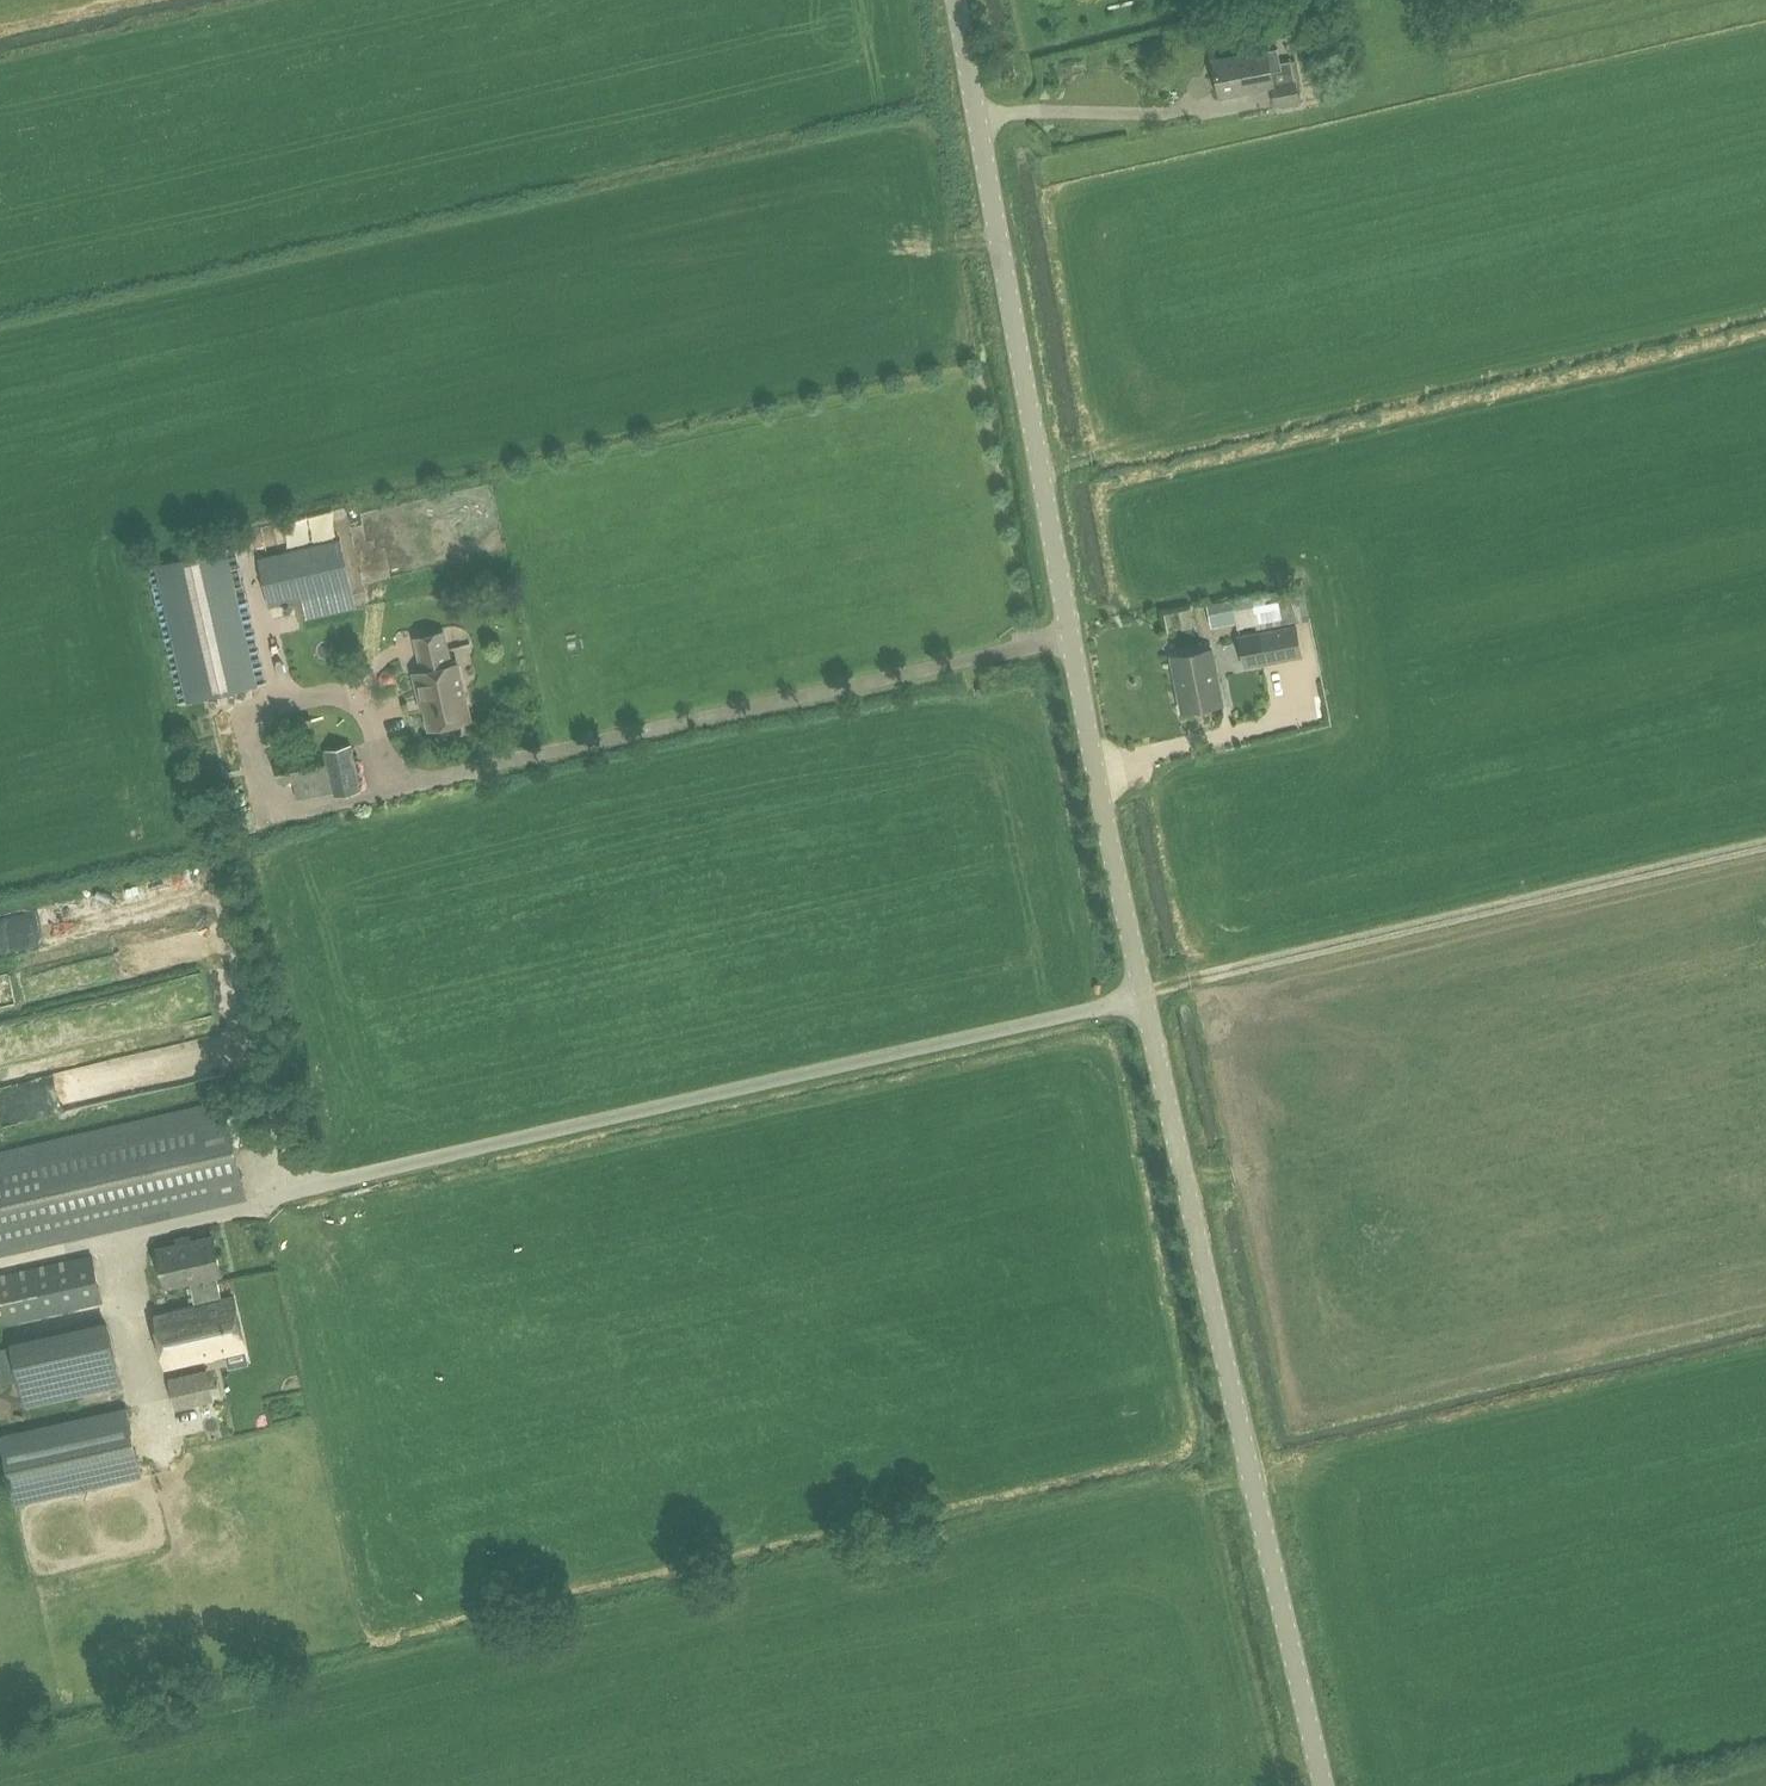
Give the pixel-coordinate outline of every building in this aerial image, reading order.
[(1220,96),(1271,85),(1276,107),(1301,101),(1291,59),(1281,62),(1278,51),(1267,53),(1266,49),(1213,60),(1220,96)] [(341,540),(259,558),(269,606),(303,599),(307,618),(356,607),(341,540)] [(220,549),(163,562),(194,701),(252,687),(220,549)] [(1311,618),(1304,584),(1250,594),(1233,597),(1238,626),(1255,623),(1281,618),(1282,625),(1311,618)] [(1249,666),(1274,661),(1303,656),(1297,623),(1242,633),(1249,666)] [(414,673),(422,709),(425,708),(430,728),(471,718),(458,663),(451,664),(444,631),(416,638),(423,670),(414,673)] [(1216,703),(1212,684),(1219,683),(1211,647),(1172,655),(1183,710),(1216,703)] [(336,795),(361,789),(351,745),(326,750),(336,795)] [(326,774),(322,752),(276,760),(280,782),(326,774)] [(0,1148),(0,1256),(248,1199),(224,1098),(0,1148)] [(222,1274),(214,1237),(158,1248),(167,1286),(193,1281),(198,1305),(156,1314),(167,1365),(226,1352),(229,1366),(249,1362),(235,1297),(223,1299),(217,1275),(222,1274)] [(6,1324),(104,1304),(93,1253),(0,1275),(0,1297),(6,1324)] [(0,1350),(0,1383),(0,1384),(20,1380),(25,1406),(124,1384),(109,1325),(12,1346),(13,1347),(0,1350)] [(170,1378),(177,1408),(215,1400),(208,1369),(170,1378)] [(0,1435),(0,1441),(14,1505),(142,1477),(126,1406),(0,1435)]
